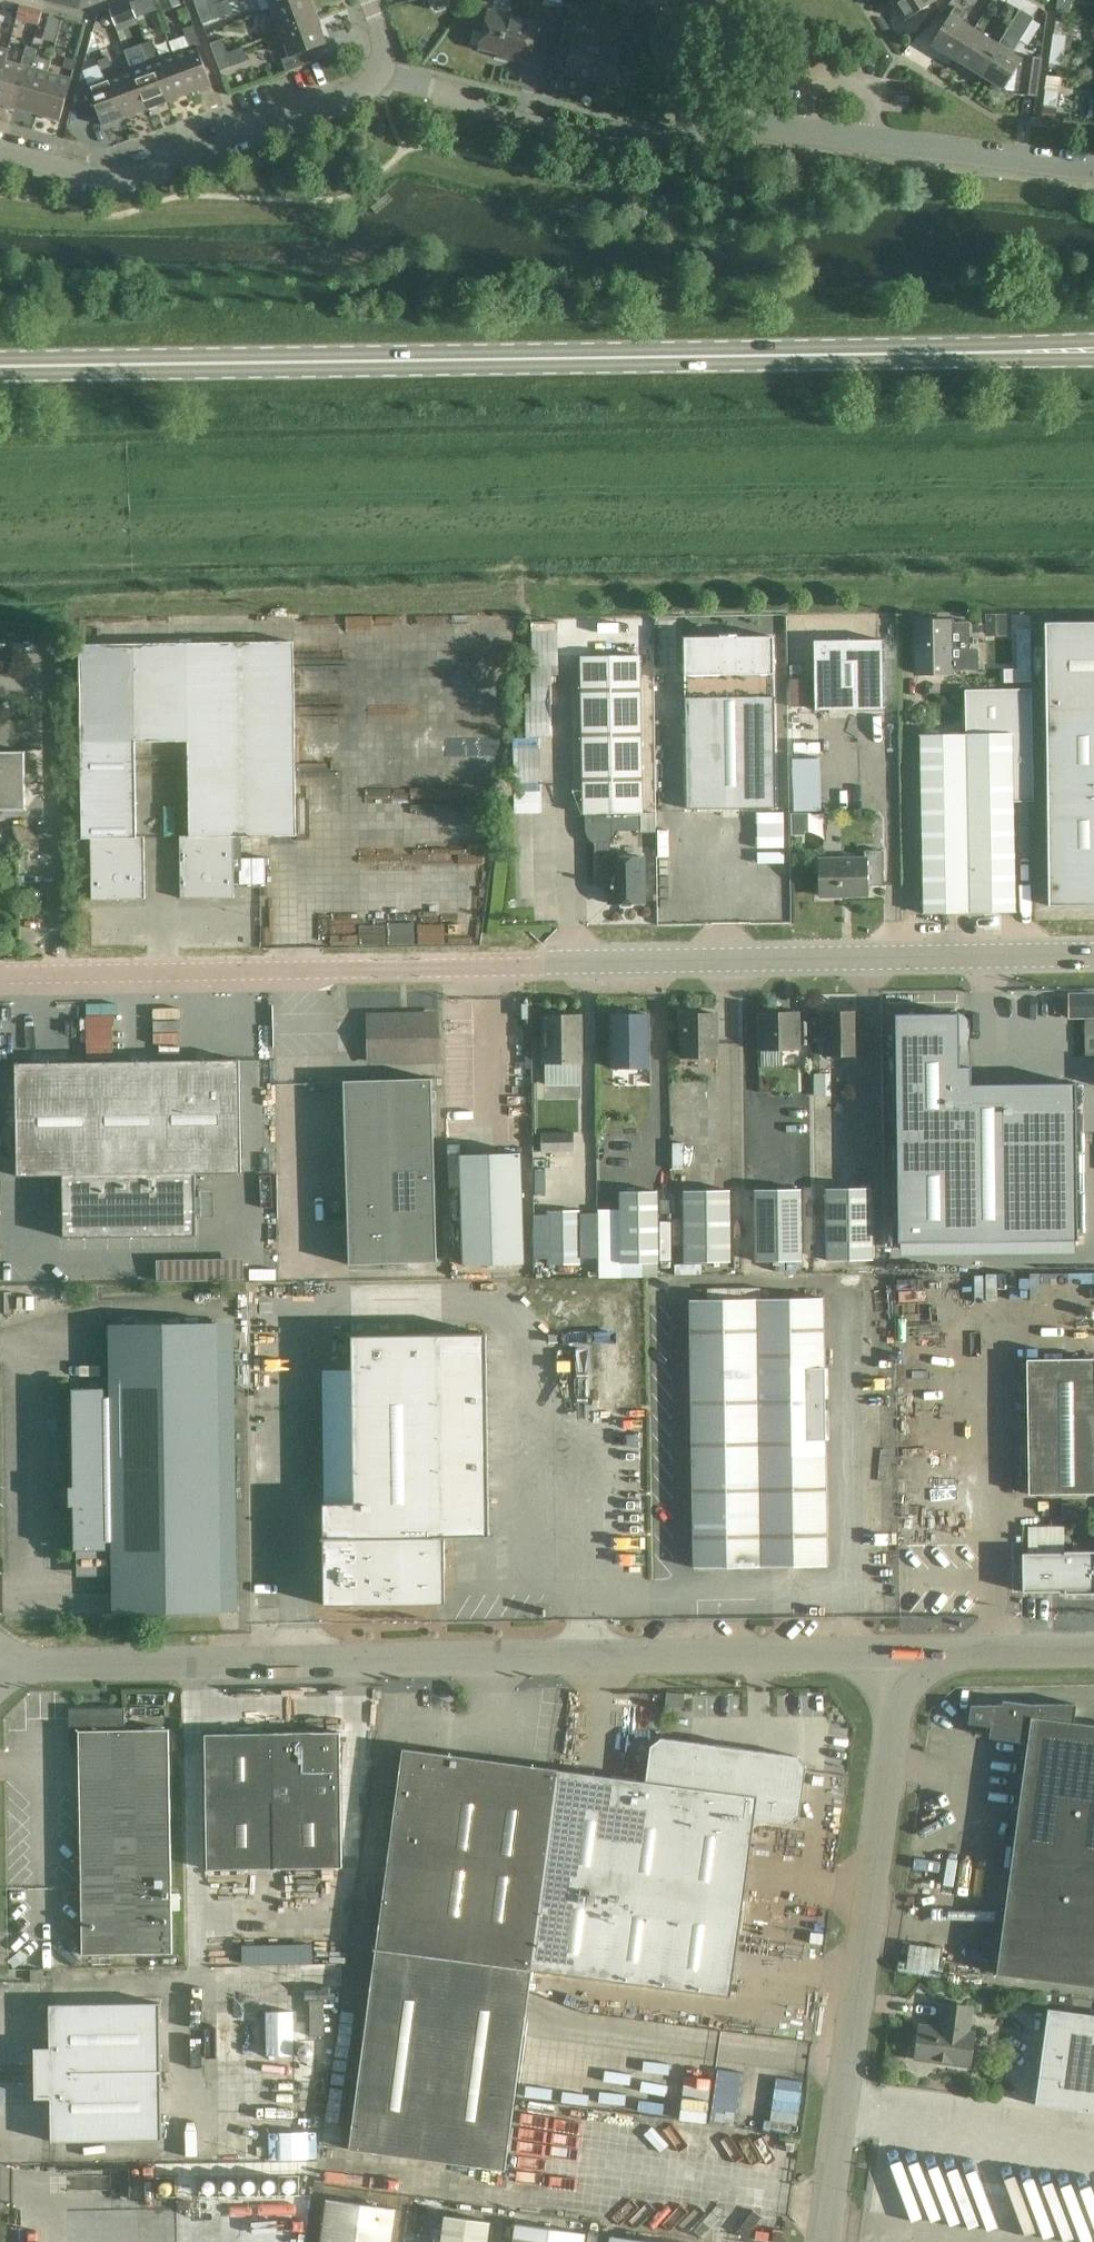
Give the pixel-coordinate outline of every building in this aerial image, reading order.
[(145,15),(158,10),(154,0),(139,0),(145,15)] [(164,11),(181,5),(179,0),(159,0),(164,11)] [(211,7),(208,0),(194,0),(199,11),(211,7)] [(272,9),(296,0),(269,0),(272,9)] [(272,9),(278,24),(270,28),(272,35),(317,19),(310,0),(296,0),(272,9)] [(935,0),(893,0),(906,20),(936,1),(935,0)] [(1019,10),(1025,0),(1008,0),(1007,2),(1019,10)] [(1027,0),(1025,0),(1019,10),(1032,18),(1039,7),(1027,0)] [(1071,0),(1058,0),(1057,8),(1070,10),(1071,0)] [(223,2),(211,7),(199,11),(203,24),(228,14),(223,2)] [(1006,3),(1000,14),(1012,21),(1018,10),(1006,3)] [(16,18),(34,23),(37,10),(20,5),(16,18)] [(123,21),(137,15),(133,5),(119,10),(123,21)] [(931,45),(955,60),(974,29),(961,22),(966,13),(955,6),(950,15),(931,45)] [(489,11),(485,28),(480,49),(509,56),(508,59),(528,64),(533,44),(549,48),(557,14),(531,7),(528,20),(489,11)] [(186,8),(177,11),(181,23),(191,19),(186,8)] [(1019,10),(1005,33),(1018,41),(1032,18),(1019,10)] [(326,43),(317,19),(272,35),(276,44),(284,41),(290,56),(281,59),(286,72),(318,60),(313,48),(326,43)] [(565,22),(559,48),(572,51),(566,73),(612,84),(620,52),(575,41),(579,26),(565,22)] [(201,45),(194,26),(184,29),(186,36),(168,42),(173,54),(174,54),(189,94),(211,85),(197,46),(201,45)] [(998,44),(974,29),(955,60),(979,75),(998,44)] [(1067,36),(1053,34),(1052,49),(1065,51),(1067,36)] [(210,44),(215,58),(228,53),(223,40),(210,44)] [(141,45),(144,54),(154,50),(151,41),(141,45)] [(1025,56),(1025,60),(998,44),(979,75),(1003,90),(1004,89),(1021,91),(1020,94),(1036,96),(1041,58),(1025,56)] [(26,46),(24,56),(34,59),(35,57),(37,49),(26,46)] [(1065,51),(1052,49),(1050,64),(1063,65),(1065,51)] [(34,59),(24,56),(21,65),(6,61),(9,50),(8,50),(0,79),(0,104),(15,108),(27,67),(32,68),(34,59)] [(148,63),(132,69),(147,110),(168,102),(153,61),(158,60),(154,50),(144,54),(148,63)] [(233,67),(228,53),(215,58),(220,71),(233,67)] [(174,54),(173,54),(158,60),(153,61),(168,102),(189,94),(174,54)] [(37,114),(49,73),(47,72),(50,61),(35,57),(34,59),(32,68),(27,67),(15,108),(37,114)] [(74,70),(76,60),(66,57),(64,67),(74,70)] [(102,70),(112,66),(109,57),(99,61),(102,70)] [(99,114),(103,126),(125,117),(110,77),(115,75),(112,66),(102,70),(105,79),(88,86),(85,79),(80,81),(77,94),(86,119),(99,114)] [(132,69),(115,75),(110,77),(125,117),(147,110),(132,69)] [(37,114),(60,120),(66,99),(71,79),(49,73),(37,114)] [(1059,92),(1046,90),(1044,105),(1057,107),(1059,92)] [(1079,108),(1093,110),(1093,96),(1080,94),(1079,108)] [(1043,107),(1042,119),(1054,121),(1056,109),(1043,107)] [(1007,614),(986,614),(986,637),(1007,637),(1007,614)] [(969,622),(951,623),(951,621),(915,621),(916,674),(952,673),(952,670),(977,670),(977,649),(969,649),(969,622)] [(1045,623),(1046,710),(1093,709),(1093,622),(1045,623)] [(777,809),(775,676),(774,637),(736,638),(736,635),(719,636),(719,638),(685,639),(686,676),(687,810),(777,809)] [(816,710),(885,709),(883,640),(815,641),(816,710)] [(190,741),(191,836),(191,837),(234,837),(297,836),(294,642),(80,643),(82,839),(91,839),(137,839),(137,837),(135,742),(190,741)] [(643,813),(640,656),(616,656),(580,657),(584,814),(585,814),(586,831),(594,831),(595,877),(610,877),(609,858),(611,858),(611,844),(618,831),(641,830),(641,813),(643,813)] [(807,708),(807,678),(802,678),(802,666),(790,666),(790,708),(807,708)] [(1031,689),(966,690),(966,734),(969,913),(1016,912),(1014,802),(1033,801),(1031,689)] [(1046,710),(1048,820),(1093,820),(1093,709),(1046,710)] [(969,913),(966,734),(920,735),(923,914),(969,913)] [(26,810),(26,752),(0,752),(0,810),(26,810)] [(785,848),(784,813),(756,813),(756,824),(757,824),(758,838),(757,838),(757,848),(785,848)] [(808,813),(791,814),(791,835),(805,835),(805,832),(809,832),(809,823),(808,813)] [(1048,820),(1049,906),(1093,906),(1093,820),(1048,820)] [(26,825),(13,826),(15,835),(21,844),(29,849),(39,851),(39,839),(34,839),(26,826),(26,825)] [(234,898),(234,837),(191,837),(191,836),(180,836),(181,899),(234,898)] [(145,837),(137,837),(137,839),(91,839),(92,900),(145,899),(145,837)] [(820,859),(820,874),(821,896),(867,895),(866,886),(884,886),(884,864),(884,850),(865,851),(865,859),(820,859)] [(609,858),(610,877),(610,903),(644,903),(643,857),(611,858),(609,858)] [(962,1010),(897,1012),(899,1243),(1080,1244),(1077,1086),(963,1088),(962,1010)] [(858,1056),(858,1011),(824,1012),(825,1056),(858,1056)] [(798,1012),(760,1013),(761,1050),(798,1050),(798,1012)] [(682,1014),(682,1058),(717,1057),(716,1013),(682,1014)] [(648,1067),(648,1014),(612,1014),(613,1068),(648,1067)] [(545,1064),(580,1063),(580,1015),(545,1015),(545,1064)] [(370,1017),(370,1039),(370,1061),(437,1060),(436,1016),(370,1017)] [(241,1173),(240,1082),(240,1060),(15,1063),(17,1176),(62,1175),(195,1173),(241,1173)] [(857,1072),(847,1072),(847,1086),(857,1086),(857,1072)] [(831,1073),(814,1074),(815,1095),(832,1095),(831,1073)] [(342,1085),(343,1146),(344,1172),(431,1170),(428,1082),(342,1085)] [(574,1132),(541,1133),(542,1153),(574,1152),(574,1132)] [(460,1143),(447,1144),(448,1154),(460,1154),(460,1143)] [(465,1265),(524,1264),(521,1153),(461,1155),(465,1265)] [(431,1170),(344,1172),(346,1266),(434,1263),(431,1170)] [(196,1236),(195,1173),(62,1175),(63,1238),(196,1236)] [(826,1188),(827,1260),(873,1260),(872,1188),(826,1188)] [(802,1261),(801,1189),(755,1190),(756,1261),(802,1261)] [(684,1191),(685,1262),(731,1262),(730,1190),(684,1191)] [(620,1192),(621,1263),(659,1263),(657,1191),(620,1192)] [(548,1264),(551,1264),(551,1277),(580,1276),(580,1264),(580,1210),(547,1211),(548,1264)] [(828,1565),(827,1543),(824,1298),(756,1299),(761,1567),(828,1565)] [(693,1568),(761,1567),(756,1299),(690,1300),(693,1568)] [(103,1388),(74,1389),(76,1550),(106,1549),(106,1541),(113,1541),(114,1612),(220,1611),(238,1610),(237,1467),(235,1324),(217,1324),(111,1326),(112,1397),(103,1397),(103,1388)] [(354,1503),(323,1503),(324,1538),(325,1605),(355,1605),(402,1604),(402,1599),(433,1598),(440,1591),(440,1570),(446,1570),(445,1538),(490,1537),(488,1333),(442,1334),(352,1335),(352,1368),(354,1503)] [(1027,1360),(1029,1494),(1093,1493),(1093,1403),(1093,1359),(1027,1360)] [(1022,1553),(1023,1592),(1060,1591),(1065,1591),(1065,1594),(1093,1593),(1093,1550),(1064,1550),(1064,1553),(1059,1553),(1022,1553)] [(1018,1977),(1093,1987),(1093,1725),(1074,1722),(1076,1704),(1032,1705),(1003,1701),(1002,1705),(971,1705),(968,1723),(991,1726),(989,1738),(1027,1743),(996,1974),(1018,1977)] [(173,1953),(170,1751),(169,1729),(125,1730),(125,1707),(70,1708),(70,1754),(79,1754),(82,1955),(173,1953)] [(341,1732),(205,1734),(205,1756),(206,1803),(207,1869),(240,1868),(342,1867),(342,1801),(341,1754),(341,1732)] [(531,1970),(532,1970),(730,1996),(754,1819),(789,1823),(799,1816),(806,1767),(798,1756),(739,1748),(739,1753),(718,1750),(719,1746),(661,1738),(651,1746),(646,1781),(558,1769),(531,1970)] [(506,2170),(532,1970),(531,1970),(558,1769),(403,1749),(349,2149),(506,2170)] [(42,1969),(31,1970),(31,1981),(43,1981),(42,1969)] [(310,1990),(251,1991),(251,2014),(286,2014),(287,2055),(310,2055),(310,1990)] [(51,2097),(51,2142),(162,2140),(160,2002),(49,2004),(50,2049),(36,2049),(37,2097),(51,2097)] [(969,2032),(972,2007),(943,2003),(941,2019),(946,2020),(945,2029),(920,2025),(917,2042),(923,2043),(920,2060),(970,2067),(974,2032),(969,2032)] [(996,2003),(994,2015),(1006,2017),(1008,2005),(996,2003)] [(1070,2011),(1048,2008),(1035,2105),(1093,2113),(1093,2014),(1070,2011)] [(321,2241),(391,2241),(395,2209),(327,2199),(321,2241)] [(441,2241),(488,2241),(490,2221),(445,2215),(441,2241)] [(513,2241),(584,2241),(585,2234),(515,2224),(513,2241)]
